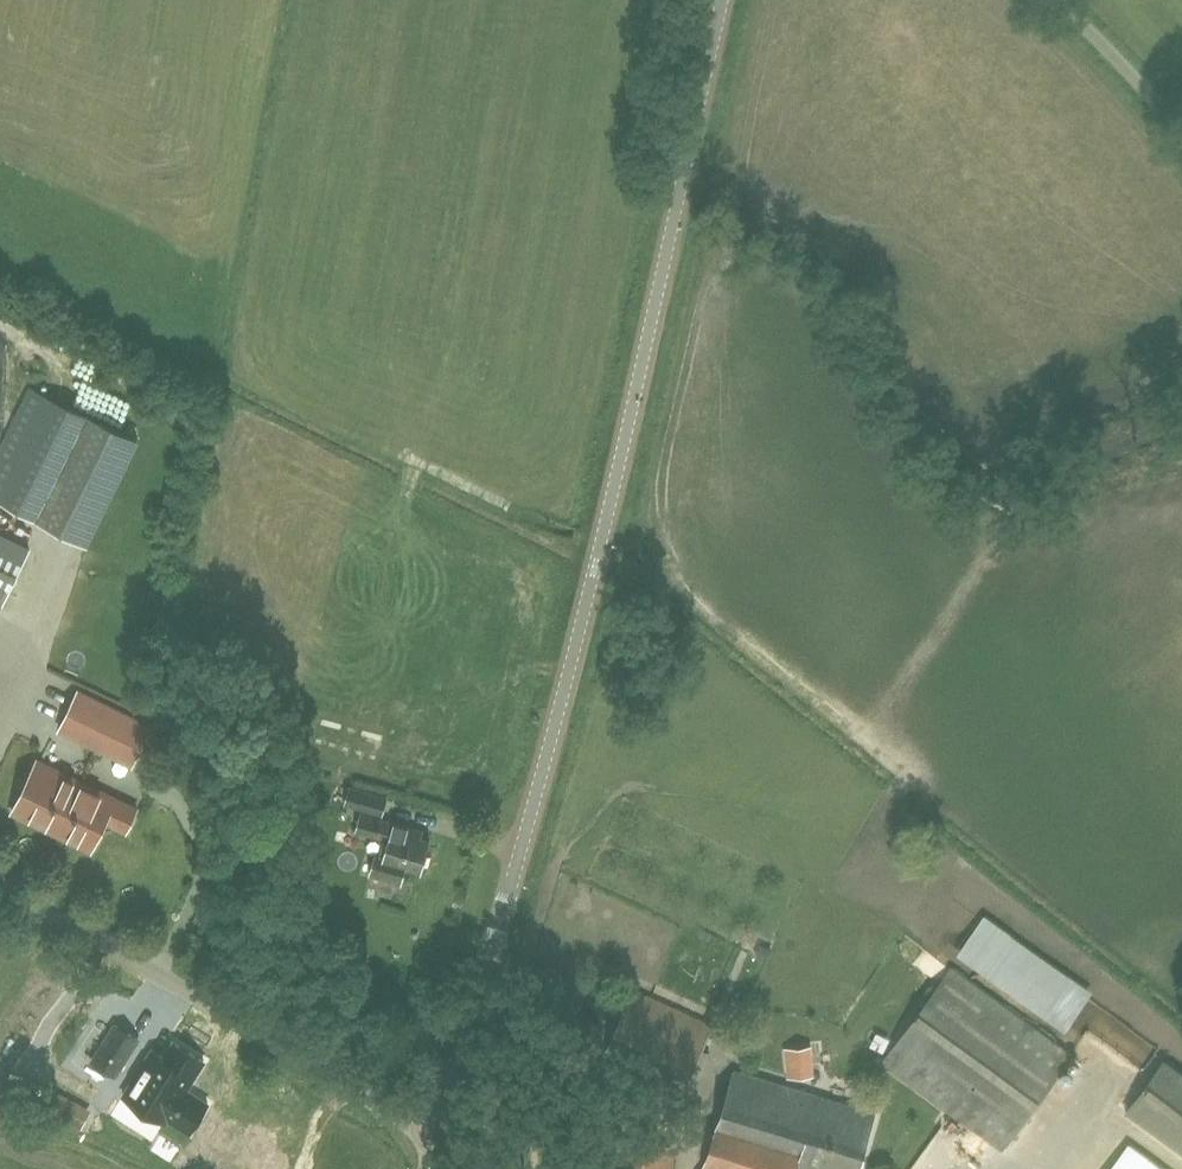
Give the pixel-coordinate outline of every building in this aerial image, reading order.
[(95,416),(31,385),(0,448),(0,499),(91,544),(142,439),(95,416)] [(30,549),(0,534),(0,599),(5,602),(30,549)] [(78,690),(60,729),(97,747),(115,708),(78,690)] [(115,708),(97,747),(134,765),(152,725),(115,708)] [(57,832),(82,781),(37,759),(12,811),(57,832)] [(82,781),(57,832),(92,849),(106,819),(127,829),(138,808),(82,781)] [(396,856),(396,868),(430,869),(431,842),(423,842),(424,830),(424,799),(395,798),(377,798),(377,803),(376,828),(379,828),(378,845),(376,845),(376,856),(396,856)] [(884,1060),(1003,1147),(1072,1052),(953,965),(884,1060)] [(606,1053),(684,1088),(713,1024),(635,989),(606,1053)] [(91,1060),(118,1077),(143,1038),(137,1035),(114,1022),(91,1060)] [(153,1049),(131,1085),(124,1095),(155,1114),(174,1082),(186,1090),(205,1060),(175,1041),(165,1056),(153,1049)] [(1181,1150),(1181,1071),(1165,1058),(1127,1110),(1181,1150)] [(877,1112),(735,1069),(704,1168),(859,1168),(877,1112)] [(48,1106),(58,1112),(57,1115),(82,1128),(92,1109),(67,1096),(65,1099),(56,1094),(48,1106)] [(671,1143),(618,1141),(617,1168),(670,1168),(671,1143)]
